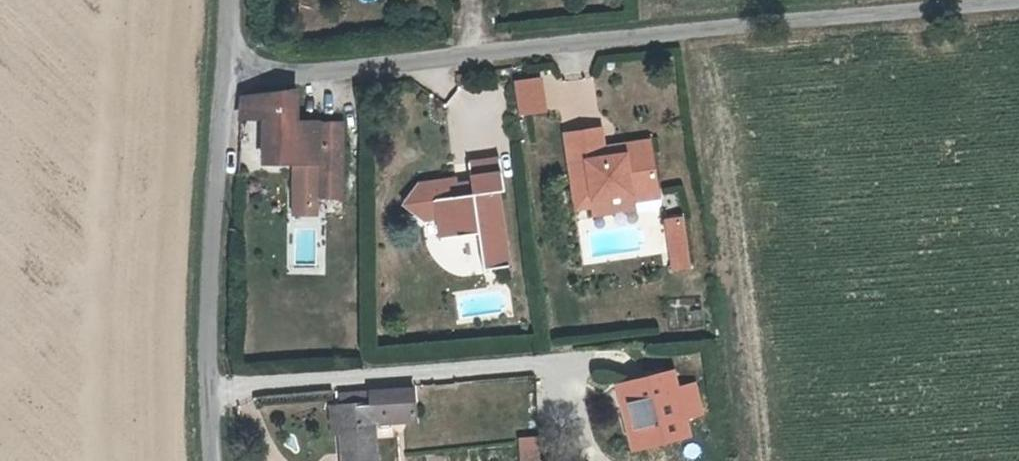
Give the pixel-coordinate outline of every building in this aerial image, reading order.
[(559,94),(556,63),(528,67),(532,98),(559,94)] [(334,141),(331,103),(313,104),(313,99),(310,73),(258,78),(255,106),(274,104),(278,144),(315,142),(330,141),(334,141)] [(355,100),(331,103),(334,141),(330,141),(332,176),(359,175),(355,100)] [(671,178),(666,133),(616,141),(615,128),(613,109),(579,113),(588,189),(604,187),(605,186),(604,178),(638,174),(640,182),(642,182),(671,178)] [(482,148),(484,163),(485,172),(472,176),(469,165),(468,161),(428,166),(419,181),(434,179),(438,200),(456,198),(460,218),(493,214),(498,250),(517,247),(513,191),(507,191),(508,177),(512,176),(509,144),(482,148)] [(484,163),(469,165),(472,176),(485,172),(484,163)] [(638,174),(604,178),(605,186),(604,187),(605,195),(644,190),(642,182),(640,182),(638,174)] [(679,206),(679,216),(696,213),(694,204),(679,206)] [(696,213),(679,216),(684,256),(702,253),(696,213)] [(678,361),(634,371),(648,429),(692,419),(689,403),(709,398),(702,369),(681,374),(678,361)] [(343,391),(345,419),(351,456),(358,456),(358,460),(383,460),(382,452),(389,452),(384,398),(392,397),(392,404),(421,401),(418,370),(375,374),(376,387),(343,391)] [(636,432),(648,429),(634,371),(622,375),(636,432)] [(343,377),(343,391),(376,387),(375,374),(343,377)] [(331,421),(345,419),(343,391),(328,393),(331,421)] [(535,460),(552,460),(550,447),(534,448),(535,460)]
